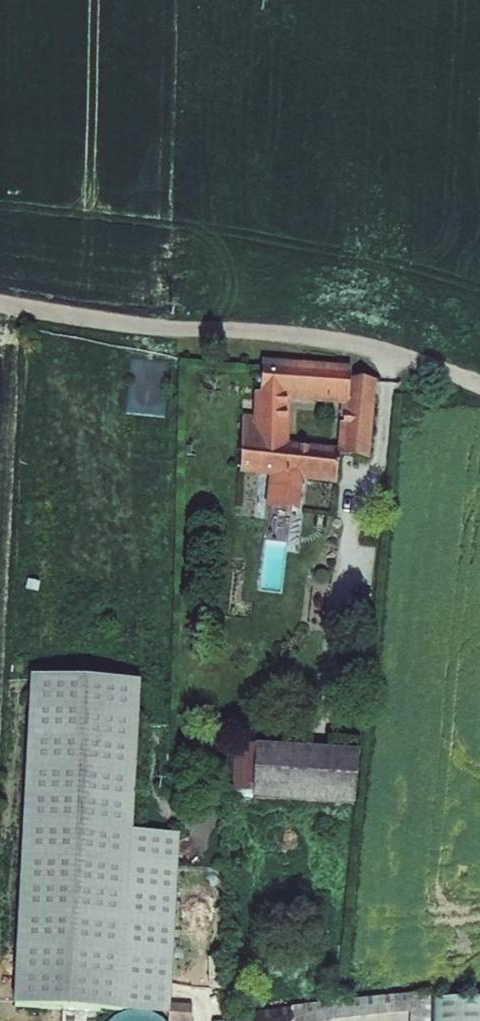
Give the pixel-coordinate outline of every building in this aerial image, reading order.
[(286,368),(261,366),(259,426),(243,424),(241,468),(275,472),(274,476),(272,476),(271,482),(274,483),(271,505),(293,507),(293,510),(300,511),(303,480),(300,479),(300,475),(338,480),(340,456),(284,450),(286,395),(286,368)] [(303,369),(286,368),(286,395),(302,395),(303,369)] [(337,371),(303,369),(302,395),(334,397),(337,371)] [(352,372),(337,371),(334,397),(347,398),(349,398),(352,378),(352,372)] [(377,380),(352,378),(349,398),(347,398),(342,436),(371,439),(377,380)] [(371,439),(342,436),(340,456),(369,459),(371,439)] [(17,1006),(125,1011),(142,681),(35,676),(17,1006)] [(236,745),(236,798),(356,804),(359,751),(236,745)] [(134,831),(125,1011),(171,1014),(181,834),(134,831)] [(225,1018),(225,1020),(334,1020),(337,1020),(337,1018),(413,1007),(413,1020),(431,1020),(431,988),(225,1018)] [(434,994),(433,1020),(479,1020),(479,994),(434,994)] [(174,1003),(173,1020),(193,1020),(194,1004),(174,1003)]
